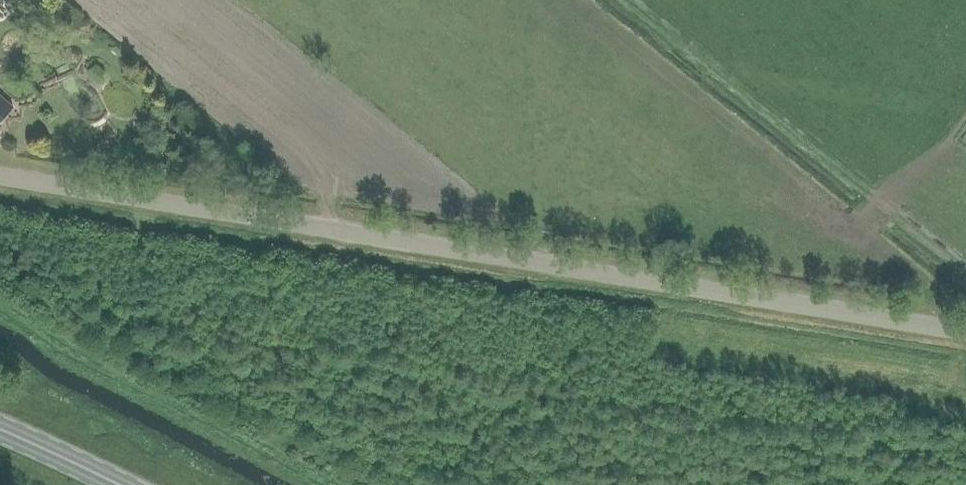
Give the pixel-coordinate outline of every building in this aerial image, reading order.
[(13,106),(0,95),(0,121),(13,106)]
